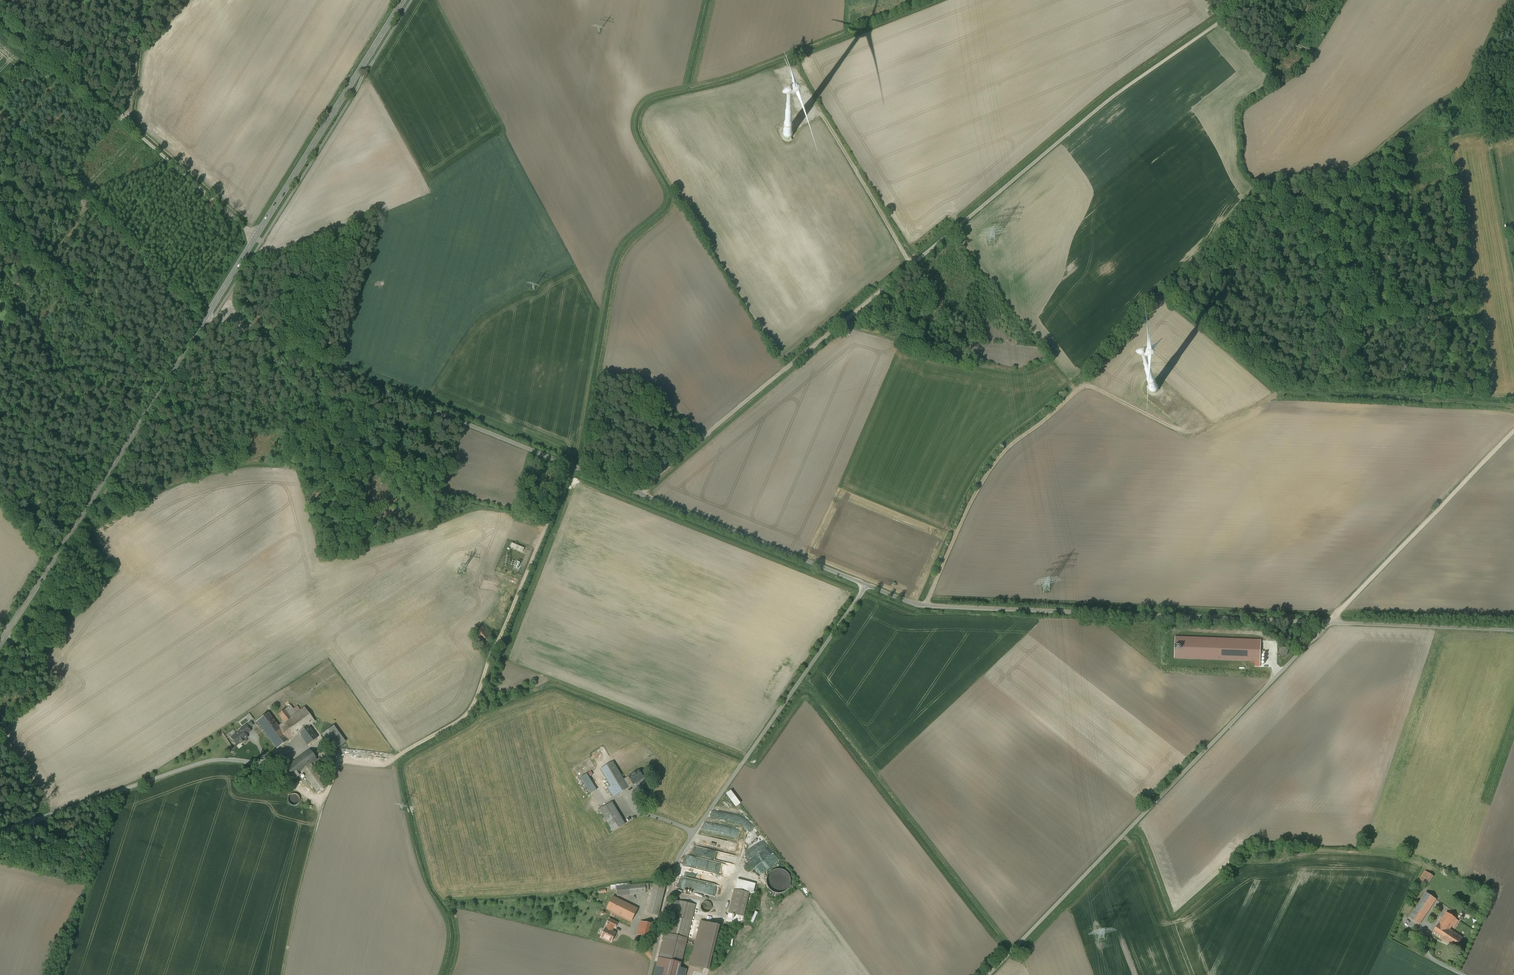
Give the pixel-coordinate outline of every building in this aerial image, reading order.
[(524,548),(512,543),(511,547),(523,552),(524,548)] [(494,637),(484,625),(475,631),(485,644),(494,637)] [(1261,640),(1175,637),(1174,658),(1260,662),(1261,640)] [(268,713),(257,721),(277,749),(299,733),(308,745),(317,738),(308,726),(314,721),(305,708),(297,714),(290,705),(278,714),(283,722),(282,722),(283,724),(279,727),(268,713)] [(242,730),(245,735),(250,731),(246,725),(241,729),(241,730),(242,730)] [(345,742),(333,726),(322,734),(334,750),(345,742)] [(247,737),(245,735),(242,730),(241,730),(231,738),(233,741),(233,742),(234,744),(236,744),(236,745),(240,743),(240,744),(244,741),(244,740),(247,737)] [(317,759),(309,750),(285,767),(306,796),(311,792),(299,776),(303,773),(317,791),(325,785),(310,764),(317,759)] [(613,762),(601,770),(611,787),(608,789),(613,797),(629,788),(628,787),(624,780),(613,762)] [(639,770),(629,777),(633,784),(644,778),(639,770)] [(584,776),(593,793),(600,789),(592,776),(595,774),(593,771),(584,776)] [(633,784),(629,777),(624,780),(628,787),(633,784)] [(740,803),(731,791),(726,794),(736,807),(740,803)] [(295,794),(293,794),(291,795),(289,796),(288,798),(288,800),(289,802),(290,804),(292,805),(294,805),(296,805),(297,804),(298,802),(299,800),(299,798),(298,796),(297,795),(295,794)] [(625,825),(612,803),(600,810),(613,831),(625,825)] [(771,867),(779,861),(772,853),(758,865),(763,870),(769,865),(771,867)] [(688,856),(686,866),(708,870),(709,867),(706,867),(707,860),(688,856)] [(767,879),(767,882),(767,886),(769,888),(771,891),(774,892),(777,893),(780,893),(783,892),(786,891),(788,889),(790,886),(791,883),(791,880),(790,877),(788,874),(786,872),(784,870),(781,869),(777,869),(774,870),(772,871),(769,874),(768,876),(767,879)] [(1433,876),(1425,871),(1419,881),(1427,886),(1433,876)] [(685,880),(681,881),(680,888),(701,892),(702,892),(702,890),(699,890),(700,887),(698,886),(708,885),(698,884),(705,883),(693,881),(692,881),(689,880),(685,880)] [(738,880),(735,890),(749,893),(752,894),(754,884),(738,880)] [(666,884),(655,881),(647,913),(658,915),(666,884)] [(628,885),(617,887),(618,895),(629,894),(630,894),(646,893),(645,884),(628,885)] [(735,890),(735,889),(729,913),(744,917),(749,893),(735,890)] [(1436,899),(1426,893),(1409,918),(1419,925),(1436,899)] [(637,909),(613,897),(607,909),(632,921),(637,909)] [(676,912),(679,901),(673,900),(670,913),(676,915),(676,912)] [(695,905),(679,901),(676,912),(677,912),(675,917),(671,916),(667,933),(665,933),(659,957),(681,963),(695,905)] [(710,903),(708,902),(706,902),(704,902),(702,904),(701,905),(701,907),(702,909),(703,911),(705,912),(707,912),(709,912),(710,910),(711,909),(712,906),(711,905),(710,903)] [(1456,920),(1446,913),(1431,934),(1455,950),(1463,938),(1450,929),(1456,920)] [(609,919),(607,924),(608,925),(614,927),(615,928),(617,923),(609,919)] [(656,925),(641,921),(637,934),(653,938),(656,925)] [(720,926),(701,921),(690,965),(709,970),(720,926)] [(614,927),(608,925),(606,929),(606,928),(601,938),(606,940),(607,940),(611,942),(615,933),(612,931),(614,927)] [(659,957),(655,974),(685,974),(687,969),(680,968),(681,963),(659,957)]
